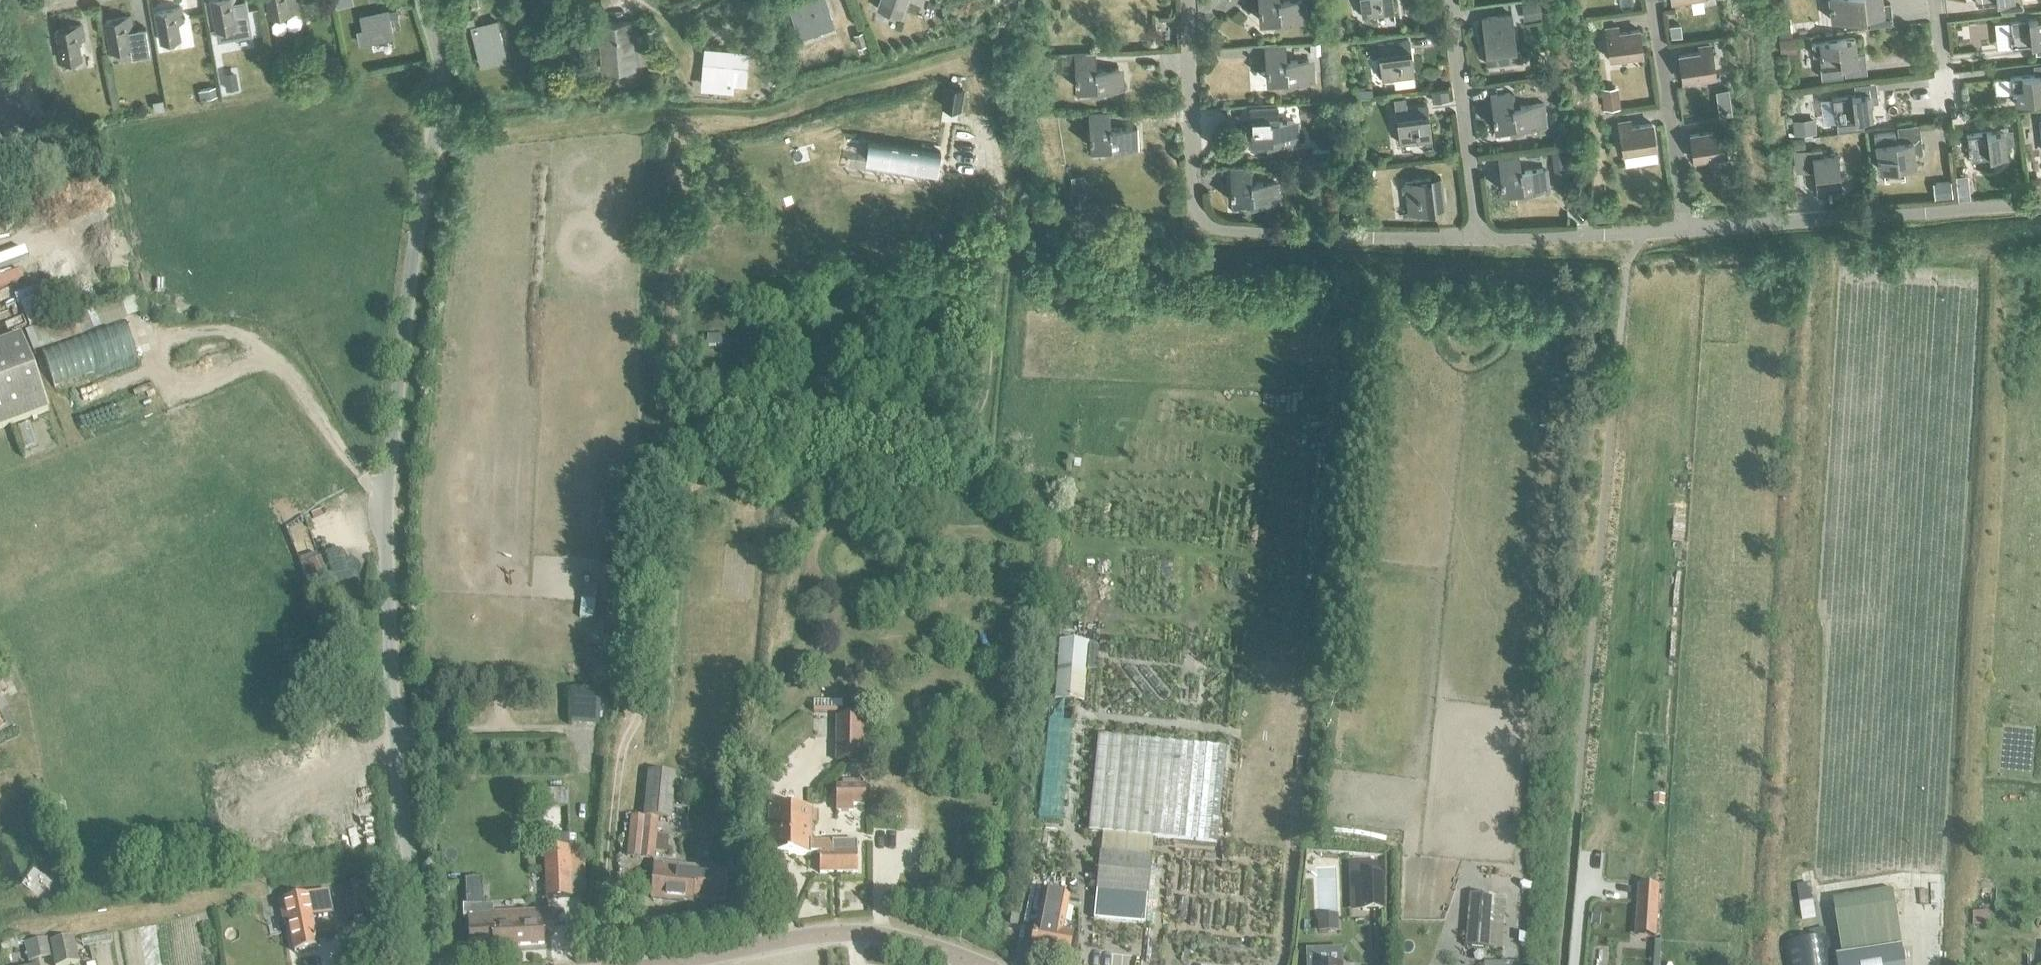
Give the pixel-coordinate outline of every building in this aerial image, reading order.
[(232,11),(238,10),(236,0),(210,0),(215,29),(235,26),(232,11)] [(270,15),(290,12),(302,9),(301,0),(267,0),(270,15)] [(825,0),(789,0),(784,2),(787,11),(790,9),(798,33),(833,22),(825,0)] [(876,7),(900,15),(905,0),(879,0),(876,7)] [(1274,23),(1306,22),(1306,13),(1302,13),(1301,0),(1297,0),(1278,1),(1278,0),(1257,0),(1258,19),(1274,19),(1274,23)] [(1361,16),(1394,12),(1392,0),(1359,0),(1361,16)] [(1830,20),(1891,13),(1890,3),(1882,4),(1881,0),(1828,0),(1830,20)] [(1976,3),(1999,1),(2000,11),(2022,8),(2022,0),(1975,0),(1976,3)] [(1539,1),(1524,3),(1526,19),(1541,17),(1539,1)] [(765,3),(753,5),(756,19),(768,17),(765,3)] [(179,37),(177,23),(182,22),(180,7),(154,11),(160,41),(179,37)] [(360,15),(366,42),(392,37),(386,10),(360,15)] [(1481,16),(1487,65),(1520,61),(1512,13),(1496,15),(1496,12),(1486,13),(1486,16),(1481,16)] [(130,16),(104,20),(109,50),(129,46),(131,57),(150,54),(145,28),(132,30),(130,16)] [(2010,46),(2040,43),(2040,17),(2010,21),(2011,31),(2009,31),(2010,46)] [(472,25),(482,67),(506,61),(495,19),(472,25)] [(1778,23),(1772,24),(1773,33),(1779,32),(1780,35),(1790,34),(1788,19),(1778,20),(1778,23)] [(596,25),(600,71),(633,69),(629,22),(596,25)] [(81,58),(78,40),(84,39),(81,25),(56,29),(62,61),(81,58)] [(1606,35),(1610,59),(1642,55),(1639,29),(1618,33),(1617,27),(1606,29),(1607,35),(1606,35)] [(862,30),(853,33),(857,46),(866,43),(862,30)] [(1793,38),(1778,39),(1779,52),(1795,50),(1793,38)] [(1818,54),(1821,78),(1842,75),(1840,65),(1865,63),(1864,52),(1856,53),(1855,38),(1811,43),(1813,55),(1818,54)] [(1387,42),(1377,43),(1381,79),(1413,75),(1409,40),(1387,42)] [(1317,44),(1310,44),(1311,55),(1318,55),(1320,55),(1319,44),(1317,44)] [(1699,52),(1678,55),(1682,80),(1714,75),(1711,51),(1710,45),(1698,47),(1699,52)] [(702,79),(702,87),(730,89),(730,81),(744,82),(747,50),(705,47),(702,79)] [(337,57),(326,58),(329,74),(340,73),(337,57)] [(1264,58),(1265,79),(1281,79),(1281,83),(1314,82),(1313,73),(1309,73),(1308,60),(1286,61),(1286,57),(1264,58)] [(1075,87),(1090,86),(1090,91),(1123,90),(1123,81),(1118,81),(1118,68),(1095,69),(1095,65),(1074,66),(1075,87)] [(236,72),(224,74),(226,88),(238,86),(236,72)] [(651,73),(648,79),(649,87),(662,86),(661,72),(651,73)] [(2010,77),(2011,92),(2013,91),(2014,102),(2040,99),(2040,73),(2010,77)] [(963,88),(946,85),(943,106),(959,109),(963,88)] [(213,87),(198,90),(200,99),(215,95),(213,87)] [(1618,87),(1601,89),(1604,108),(1620,106),(1618,87)] [(1370,88),(1356,89),(1356,94),(1357,97),(1371,96),(1370,88)] [(1447,89),(1431,91),(1433,101),(1448,99),(1447,89)] [(1877,92),(1831,97),(1833,112),(1835,112),(1836,122),(1837,131),(1864,128),(1863,119),(1872,118),(1870,103),(1878,102),(1877,92)] [(1490,95),(1493,127),(1509,125),(1509,130),(1547,125),(1544,104),(1512,108),(1511,93),(1490,95)] [(1393,97),(1399,144),(1431,140),(1427,104),(1406,106),(1405,96),(1393,97)] [(1730,101),(1718,103),(1719,114),(1732,113),(1730,101)] [(1278,108),(1249,109),(1249,119),(1250,140),(1265,139),(1266,144),(1298,143),(1298,134),(1294,134),(1293,121),(1278,122),(1278,108)] [(1105,145),(1104,151),(1137,149),(1137,141),(1133,141),(1132,127),(1110,128),(1109,113),(1088,114),(1090,146),(1105,145)] [(1813,118),(1791,121),(1793,135),(1815,132),(1813,118)] [(1618,122),(1620,129),(1619,129),(1623,153),(1655,148),(1652,123),(1631,126),(1630,121),(1618,122)] [(1710,126),(1710,131),(1690,135),(1693,159),(1726,155),(1722,130),(1722,131),(1721,124),(1710,126)] [(2005,143),(2013,142),(2012,129),(1966,134),(1968,149),(1970,149),(1971,159),(2006,155),(2005,143)] [(1913,150),(1921,149),(1920,139),(1896,142),(1894,131),(1874,134),(1874,144),(1876,159),(1878,159),(1879,169),(1915,165),(1913,150)] [(868,139),(865,159),(937,170),(940,151),(939,151),(939,153),(869,142),(869,140),(868,139)] [(1564,147),(1550,148),(1552,160),(1565,158),(1564,147)] [(1811,149),(1816,195),(1830,193),(1830,191),(1841,190),(1837,154),(1822,156),(1821,148),(1811,149)] [(1332,154),(1320,155),(1320,162),(1333,162),(1333,154),(1332,154)] [(1497,158),(1499,169),(1501,191),(1516,189),(1517,193),(1549,189),(1548,181),(1544,181),(1542,168),(1520,171),(1518,155),(1497,158)] [(1333,162),(1320,162),(1321,175),(1334,175),(1334,170),(1333,162)] [(1404,181),(1408,213),(1434,210),(1431,188),(1441,187),(1440,177),(1404,181)] [(2030,179),(2031,190),(2040,189),(2040,182),(2037,178),(2030,179)] [(1230,179),(1231,201),(1246,200),(1246,205),(1279,204),(1278,195),(1274,195),(1274,182),(1251,183),(1251,179),(1230,179)] [(1950,181),(1937,182),(1938,198),(1952,196),(1950,181)] [(1076,184),(1068,192),(1076,201),(1085,192),(1076,184)] [(1967,190),(1956,191),(1956,201),(1968,200),(1967,190)] [(1750,200),(1738,202),(1739,213),(1752,212),(1750,200)] [(1607,207),(1594,207),(1595,222),(1607,221),(1607,207)] [(26,331),(32,348),(39,346),(41,350),(68,341),(59,319),(26,331)] [(48,412),(34,374),(20,335),(0,342),(0,430),(48,412)] [(320,558),(300,565),(308,584),(327,577),(320,558)] [(580,602),(579,617),(594,619),(595,604),(596,588),(589,587),(590,582),(583,582),(583,587),(582,587),(580,602)] [(1055,700),(1083,702),(1088,642),(1060,639),(1055,700)] [(787,679),(797,680),(798,666),(788,665),(787,679)] [(841,701),(814,701),(814,713),(841,713),(841,701)] [(836,762),(860,762),(861,718),(837,718),(836,762)] [(1088,832),(1153,839),(1216,845),(1226,749),(1098,736),(1088,832)] [(671,821),(675,775),(648,772),(644,817),(630,817),(626,857),(654,860),(655,853),(667,853),(668,836),(657,835),(658,819),(671,821)] [(865,787),(862,787),(862,782),(842,782),(842,787),(836,787),(836,813),(853,813),(853,807),(865,807),(865,787)] [(768,856),(810,857),(810,855),(819,855),(819,874),(857,873),(856,842),(810,842),(810,809),(768,809),(768,856)] [(570,876),(585,876),(583,847),(543,849),(546,898),(571,897),(570,876)] [(1093,919),(1144,924),(1150,857),(1100,853),(1096,894),(1093,919)] [(1348,864),(1350,912),(1384,911),(1383,875),(1378,875),(1378,863),(1348,864)] [(650,899),(692,904),(692,898),(725,901),(727,873),(728,872),(654,865),(650,899)] [(481,881),(466,881),(467,906),(482,906),(481,881)] [(1637,885),(1634,927),(1656,929),(1659,887),(1637,885)] [(1810,886),(1797,888),(1802,920),(1816,917),(1810,886)] [(318,892),(279,900),(284,925),(288,924),(294,954),(317,949),(312,920),(323,917),(332,916),(327,890),(318,892)] [(1895,892),(1835,901),(1843,957),(1903,949),(1895,892)] [(1030,949),(1067,956),(1071,935),(1060,933),(1067,900),(1041,895),(1030,949)] [(1465,939),(1464,947),(1501,950),(1506,898),(1468,896),(1468,909),(1465,939)] [(491,907),(468,908),(470,942),(493,940),(493,947),(543,945),(543,932),(553,931),(552,912),(492,915),(491,907)] [(1010,916),(1009,924),(1016,926),(1018,918),(1010,916)] [(1335,917),(1318,917),(1318,933),(1335,932),(1335,917)] [(53,958),(54,964),(78,964),(73,937),(49,942),(53,958)] [(1785,964),(1834,964),(1830,938),(1782,946),(1785,964)] [(28,963),(53,958),(49,942),(48,939),(24,943),(24,944),(28,963)] [(1655,964),(1662,964),(1663,943),(1656,942),(1655,964)] [(1836,959),(1837,964),(1906,964),(1903,949),(1843,957),(1836,959)] [(1306,951),(1306,964),(1343,964),(1342,950),(1306,951)]
